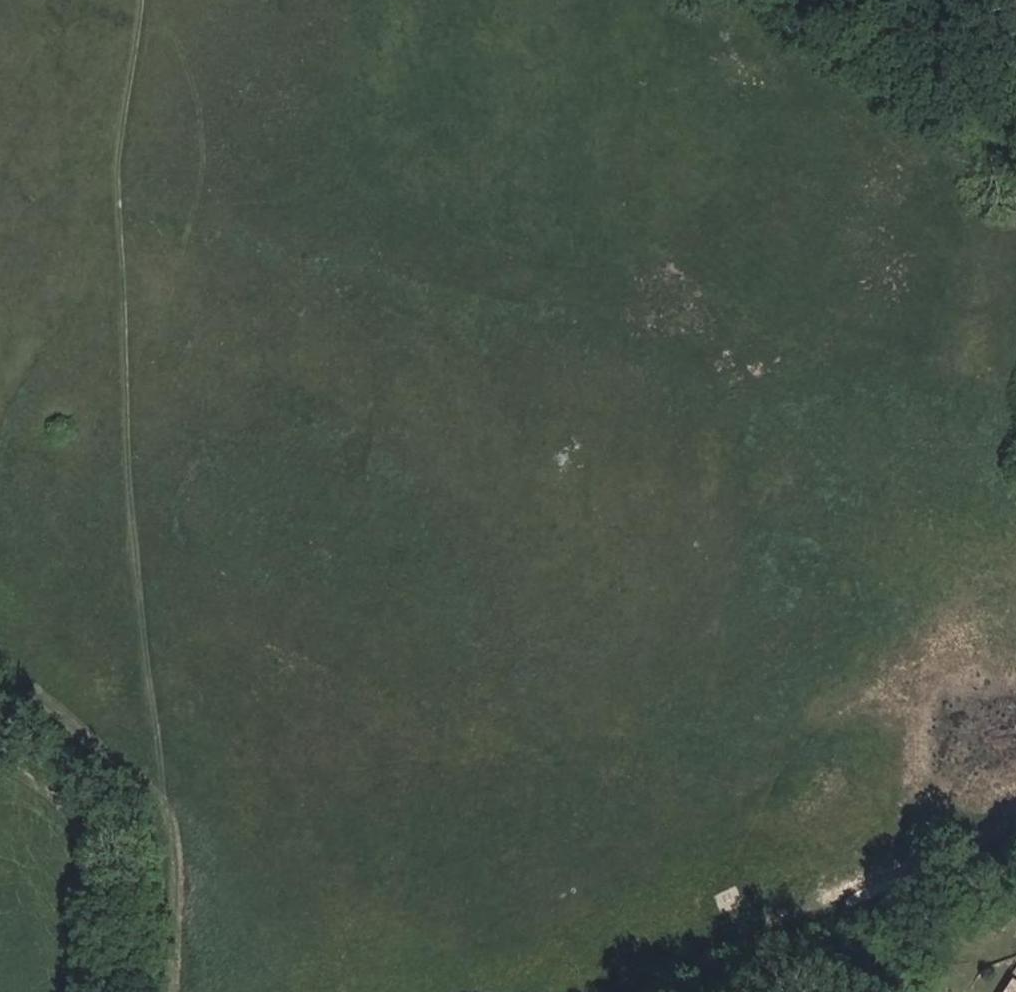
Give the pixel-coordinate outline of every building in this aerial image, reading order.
[(1009,982),(1003,991),(1015,991),(1015,986),(1009,982)]
